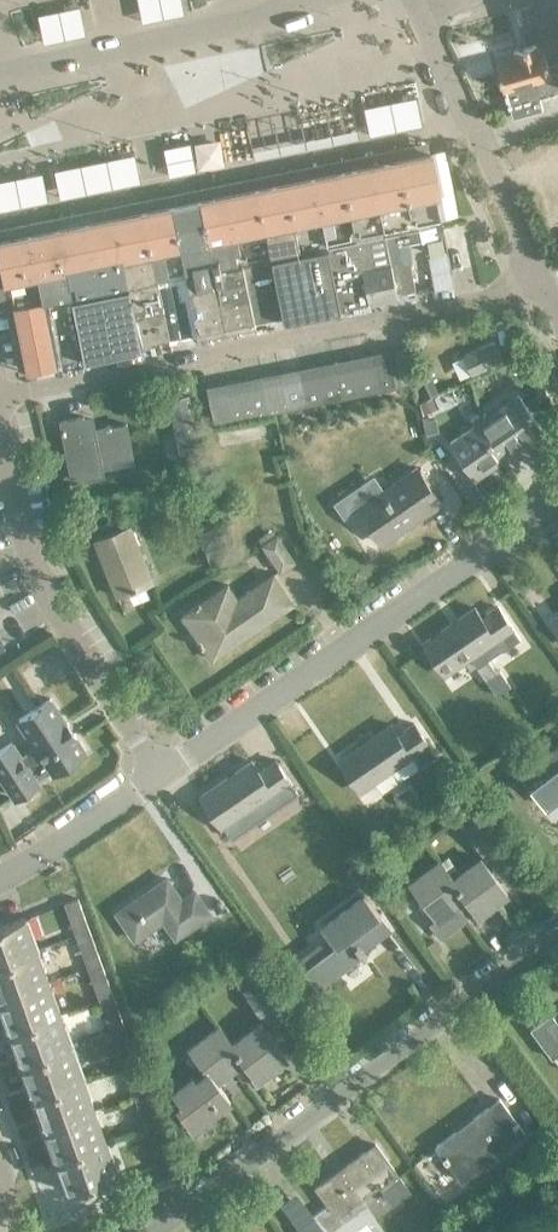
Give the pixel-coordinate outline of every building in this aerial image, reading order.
[(538,99),(554,95),(553,93),(557,91),(557,66),(546,69),(541,52),(537,53),(535,46),(519,50),(513,52),(514,58),(494,64),(506,108),(508,107),(509,112),(511,118),(541,110),(538,99)] [(122,86),(85,87),(87,134),(124,132),(122,86)] [(390,113),(376,116),(383,146),(397,143),(390,113)] [(319,127),(324,157),(343,154),(337,124),(319,127)] [(310,163),(307,131),(288,133),(290,164),(310,163)] [(427,152),(371,163),(385,232),(418,225),(441,221),(432,174),(427,152)] [(169,189),(182,185),(175,157),(162,160),(169,189)] [(183,159),(183,185),(208,184),(208,158),(183,159)] [(343,169),(357,238),(385,232),(371,163),(343,169)] [(125,195),(151,192),(149,166),(123,169),(125,195)] [(315,175),(327,244),(357,238),(343,169),(315,175)] [(315,175),(258,187),(271,255),(300,249),(327,244),(315,175)] [(15,209),(8,177),(0,179),(0,213),(15,209)] [(230,192),(243,260),(271,255),(258,187),(256,187),(230,192)] [(230,192),(201,198),(215,266),(243,260),(230,192)] [(186,276),(198,339),(208,337),(208,334),(226,330),(226,334),(227,333),(217,278),(215,266),(201,198),(172,204),(185,272),(186,276)] [(144,210),(158,277),(185,272),(172,204),(144,210)] [(144,210),(115,216),(128,283),(158,277),(144,210)] [(58,227),(71,294),(128,283),(115,216),(58,227)] [(418,225),(385,232),(388,249),(389,253),(397,296),(416,292),(410,262),(402,264),(399,247),(422,242),(418,225)] [(71,294),(58,227),(30,233),(43,299),(71,294)] [(385,232),(357,238),(357,242),(370,306),(397,300),(397,296),(389,253),(388,249),(385,232)] [(30,233),(0,239),(4,258),(9,282),(14,305),(42,300),(43,299),(30,233)] [(357,238),(327,244),(328,248),(340,307),(341,310),(360,306),(360,308),(370,306),(357,242),(357,238)] [(444,240),(429,243),(431,257),(446,254),(444,240)] [(300,249),(271,255),(272,259),(283,318),(284,321),(341,310),(340,307),(328,248),(327,244),(300,249)] [(271,255),(243,260),(243,265),(255,324),(283,318),(272,259),(271,255)] [(453,285),(448,257),(429,261),(435,289),(453,285)] [(14,305),(9,282),(4,258),(0,259),(0,308),(14,305)] [(243,260),(215,266),(217,278),(227,333),(255,328),(255,324),(243,265),(243,260)] [(185,272),(158,277),(159,282),(170,343),(179,342),(178,340),(197,336),(197,339),(198,339),(186,276),(185,272)] [(158,277),(128,283),(129,288),(141,349),(150,347),(149,344),(168,340),(169,343),(170,343),(159,282),(158,277)] [(128,283),(71,294),(72,300),(77,325),(83,357),(84,357),(84,361),(141,349),(129,288),(128,283)] [(43,299),(42,300),(44,306),(55,363),(83,358),(83,357),(77,325),(72,300),(71,294),(43,299)] [(42,300),(14,305),(27,371),(56,365),(55,363),(44,306),(42,300)] [(472,374),(502,361),(494,344),(464,356),(472,374)] [(389,354),(395,388),(412,384),(405,351),(389,354)] [(389,354),(371,358),(377,392),(395,388),(389,354)] [(371,358),(352,362),(359,395),(377,392),(371,358)] [(352,362),(334,366),(341,399),(359,395),(352,362)] [(444,387),(458,382),(451,362),(438,367),(444,387)] [(334,366),(317,369),(324,403),(341,399),(334,366)] [(317,369),(299,373),(305,406),(324,403),(317,369)] [(305,406),(299,373),(281,377),(287,410),(305,406)] [(281,377),(263,380),(269,414),(287,410),(281,377)] [(539,377),(530,381),(538,399),(547,395),(539,377)] [(432,378),(416,384),(422,400),(438,393),(432,378)] [(263,380),(244,384),(251,418),(269,414),(263,380)] [(244,384),(227,388),(233,421),(251,418),(244,384)] [(233,421),(227,388),(208,391),(215,425),(233,421)] [(557,405),(557,388),(547,393),(547,395),(553,407),(557,405)] [(517,396),(481,421),(486,428),(481,432),(500,460),(542,432),(517,396)] [(176,436),(194,433),(187,397),(169,401),(176,436)] [(433,397),(420,403),(424,414),(438,408),(433,397)] [(435,418),(423,420),(426,434),(437,432),(435,418)] [(100,463),(132,456),(126,426),(87,434),(84,419),(61,423),(72,482),(103,475),(100,463)] [(486,428),(481,421),(450,442),(475,478),(500,460),(481,432),(486,428)] [(381,542),(440,502),(418,469),(358,510),(381,542)] [(116,597),(152,583),(129,527),(93,541),(116,597)] [(216,527),(198,533),(202,547),(204,547),(221,542),(216,527)] [(279,571),(293,561),(277,536),(263,546),(279,571)] [(212,660),(293,604),(273,575),(237,600),(227,586),(182,616),(212,660)] [(470,658),(476,667),(502,649),(503,652),(520,640),(499,609),(484,619),(476,608),(424,644),(446,675),(470,658)] [(500,671),(486,680),(496,696),(510,686),(500,671)] [(74,738),(76,737),(68,725),(66,726),(50,701),(19,722),(36,748),(20,758),(11,745),(0,753),(0,776),(16,800),(38,786),(35,781),(51,771),(54,775),(85,755),(74,738)] [(420,768),(437,757),(415,724),(398,735),(392,727),(339,762),(360,793),(413,758),(420,768)] [(509,787),(522,804),(530,798),(528,792),(533,788),(548,808),(557,801),(557,750),(509,787)] [(252,764),(200,799),(221,830),(224,828),(231,838),(261,818),(254,807),(272,796),(279,807),(297,795),(275,763),(259,774),(252,764)] [(409,785),(393,797),(400,807),(417,796),(409,785)] [(489,859),(505,847),(482,817),(467,829),(489,859)] [(379,848),(369,856),(379,869),(389,861),(379,848)] [(482,859),(454,879),(453,880),(467,898),(466,899),(480,916),(508,894),(482,859)] [(359,862),(346,872),(354,883),(367,873),(359,862)] [(432,924),(442,938),(468,919),(457,906),(466,899),(467,898),(453,880),(454,879),(441,862),(411,885),(437,920),(432,924)] [(175,941),(210,917),(195,895),(182,904),(167,882),(118,915),(135,941),(163,923),(175,941)] [(314,950),(300,961),(320,988),(338,974),(337,974),(362,955),(366,960),(369,958),(363,950),(377,939),(376,938),(376,939),(367,926),(380,916),(364,894),(321,926),(331,939),(315,951),(314,950)] [(65,905),(77,938),(89,933),(77,900),(65,905)] [(39,952),(27,919),(0,929),(0,965),(39,952)] [(89,970),(101,965),(89,933),(77,938),(89,970)] [(0,965),(0,1002),(50,984),(39,952),(0,965)] [(101,965),(89,970),(100,1002),(113,998),(101,965)] [(269,1023),(284,1011),(262,981),(247,992),(269,1023)] [(50,984),(0,1002),(0,1005),(10,1034),(62,1016),(50,984)] [(100,1002),(111,1033),(124,1028),(113,998),(100,1002)] [(552,1014),(532,1029),(553,1058),(557,1055),(557,1023),(552,1014)] [(72,1047),(62,1016),(10,1034),(21,1065),(72,1047)] [(222,1027),(191,1050),(208,1073),(196,1082),(193,1078),(175,1091),(178,1098),(182,1105),(180,1106),(182,1113),(194,1129),(230,1102),(217,1085),(245,1064),(258,1082),(288,1060),(261,1024),(234,1044),(222,1027)] [(111,1033),(123,1065),(135,1060),(124,1028),(111,1033)] [(84,1079),(72,1047),(21,1065),(32,1097),(84,1079)] [(84,1079),(32,1097),(44,1130),(95,1112),(84,1079)] [(463,1181),(525,1135),(500,1101),(438,1147),(463,1181)] [(95,1112),(44,1130),(55,1162),(106,1144),(95,1112)] [(117,1174),(106,1144),(55,1162),(66,1192),(117,1174)] [(409,1193),(399,1178),(375,1146),(317,1189),(337,1217),(352,1206),(352,1205),(379,1184),(383,1190),(381,1192),(391,1206),(409,1193)] [(279,1205),(298,1231),(322,1231),(294,1194),(279,1205)]
